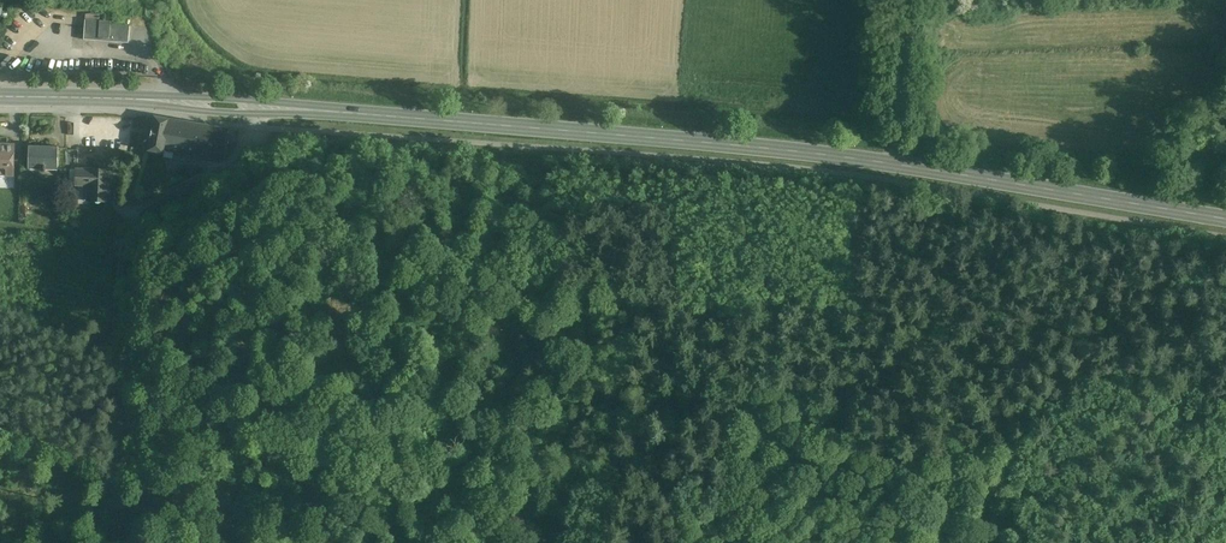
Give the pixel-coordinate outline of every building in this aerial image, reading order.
[(111,21),(85,20),(84,39),(128,43),(130,26),(111,24),(111,21)] [(0,144),(0,176),(13,176),(14,159),(14,144),(0,144)] [(58,146),(29,145),(28,169),(44,169),(44,172),(45,172),(46,169),(57,170),(58,148),(58,146)] [(67,148),(58,148),(57,170),(66,170),(66,169),(66,156),(67,149),(67,148)] [(78,150),(67,149),(66,156),(66,169),(76,169),(76,168),(77,168),(78,150)] [(77,168),(76,168),(76,169),(76,184),(77,181),(88,182),(87,199),(87,200),(109,201),(111,170),(77,168)]
